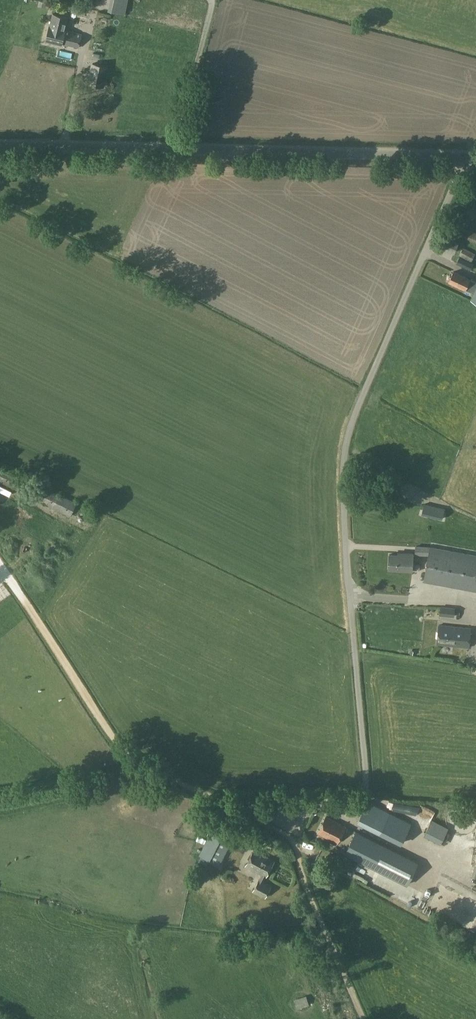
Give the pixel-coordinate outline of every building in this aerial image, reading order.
[(107,11),(125,15),(128,0),(109,0),(107,11)] [(53,14),(50,25),(46,41),(61,45),(62,44),(78,48),(81,34),(65,30),(68,18),(53,14)] [(107,67),(93,63),(88,84),(103,87),(107,67)] [(95,113),(95,101),(82,101),(81,113),(95,113)] [(475,242),(475,233),(451,224),(448,232),(475,242)] [(448,257),(454,241),(444,237),(438,253),(448,257)] [(475,254),(471,252),(463,248),(459,255),(472,262),(475,254)] [(456,264),(470,271),(474,264),(460,257),(456,264)] [(469,280),(453,272),(449,282),(465,289),(474,293),(470,300),(475,303),(475,282),(469,279),(469,280)] [(28,497),(67,514),(73,500),(34,483),(28,497)] [(426,506),(424,515),(444,519),(446,510),(426,506)] [(428,547),(417,546),(415,546),(414,555),(428,556),(428,547)] [(428,556),(423,582),(475,591),(475,555),(430,547),(428,556)] [(412,570),(412,559),(413,553),(402,553),(402,556),(389,555),(388,569),(412,570)] [(439,615),(454,617),(455,608),(441,607),(439,615)] [(468,647),(470,628),(439,625),(437,644),(468,647)] [(356,822),(401,844),(411,824),(367,802),(356,822)] [(394,802),(392,810),(416,815),(420,807),(394,802)] [(422,809),(420,814),(430,818),(432,813),(422,809)] [(345,827),(326,817),(318,833),(337,843),(345,827)] [(447,832),(448,828),(431,820),(424,836),(441,844),(441,843),(447,832)] [(220,837),(211,833),(199,855),(219,866),(235,834),(224,829),(220,837)] [(351,830),(340,852),(401,883),(413,861),(351,830)] [(280,846),(270,841),(267,847),(277,852),(280,846)] [(263,882),(266,877),(274,861),(254,851),(246,866),(261,874),(258,880),(252,891),(265,898),(271,886),(263,882)] [(427,860),(448,867),(450,861),(429,854),(427,860)] [(420,892),(425,878),(414,874),(409,888),(420,892)] [(279,946),(277,937),(265,940),(268,949),(279,946)] [(309,1005),(306,996),(294,1000),(297,1009),(309,1005)]
